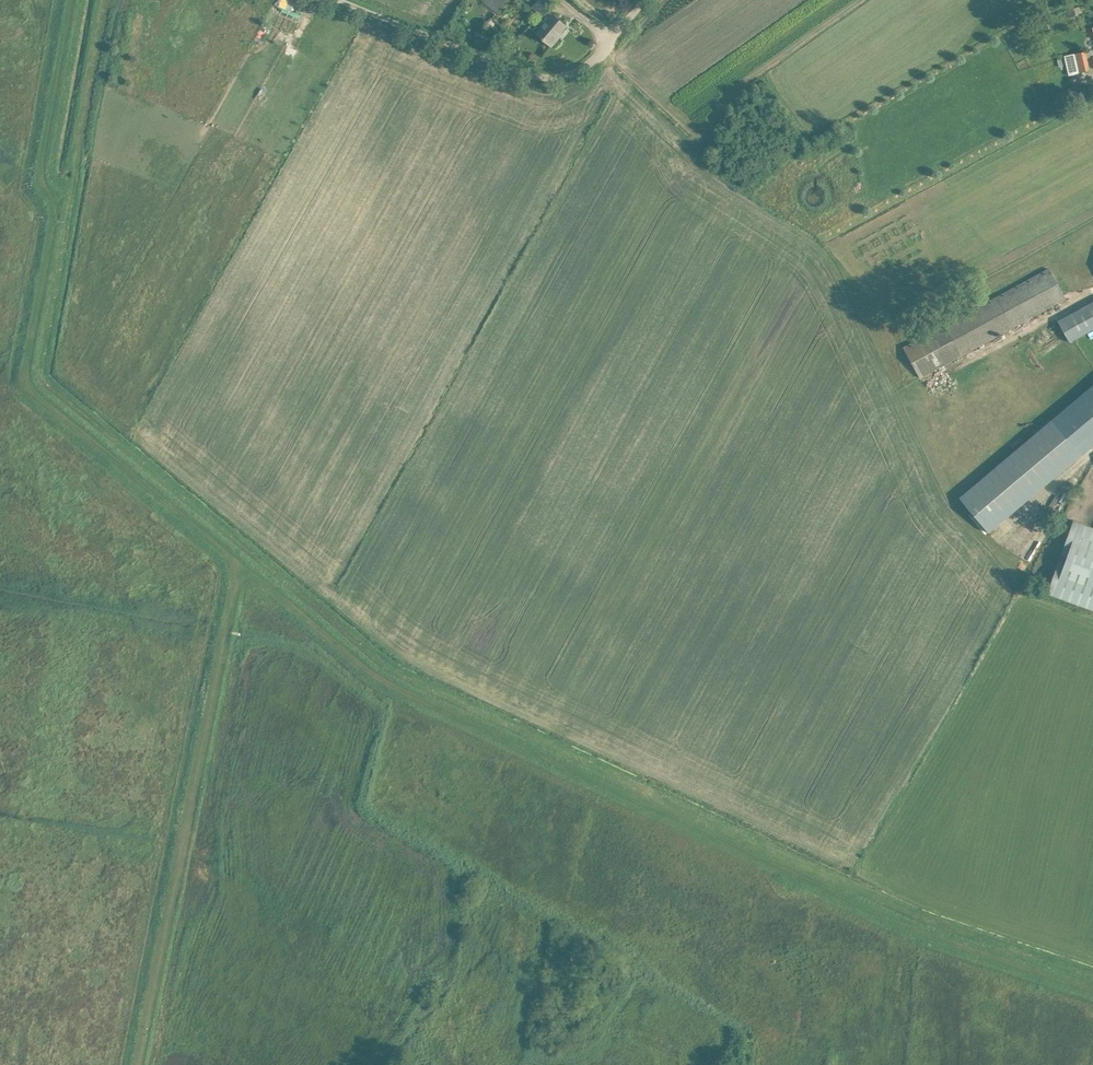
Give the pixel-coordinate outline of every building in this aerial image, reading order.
[(499,13),(510,0),(482,0),(499,13)] [(536,3),(533,6),(543,14),(540,17),(539,19),(539,20),(540,23),(542,26),(536,33),(543,39),(551,46),(558,38),(556,37),(566,25),(552,14),(547,10),(553,3),(549,0),(539,0),(536,3)] [(1079,6),(1066,10),(1068,16),(1081,13),(1079,6)] [(1078,52),(1068,54),(1064,55),(1068,74),(1089,69),(1085,51),(1078,52)] [(1049,268),(903,347),(920,377),(1065,298),(1049,268)] [(1058,321),(1069,342),(1092,329),(1092,301),(1058,321)] [(1051,420),(959,497),(988,532),(1080,455),(1079,454),(1092,443),(1092,385),(1051,420)] [(1047,594),(1092,611),(1092,528),(1074,521),(1047,594)]
